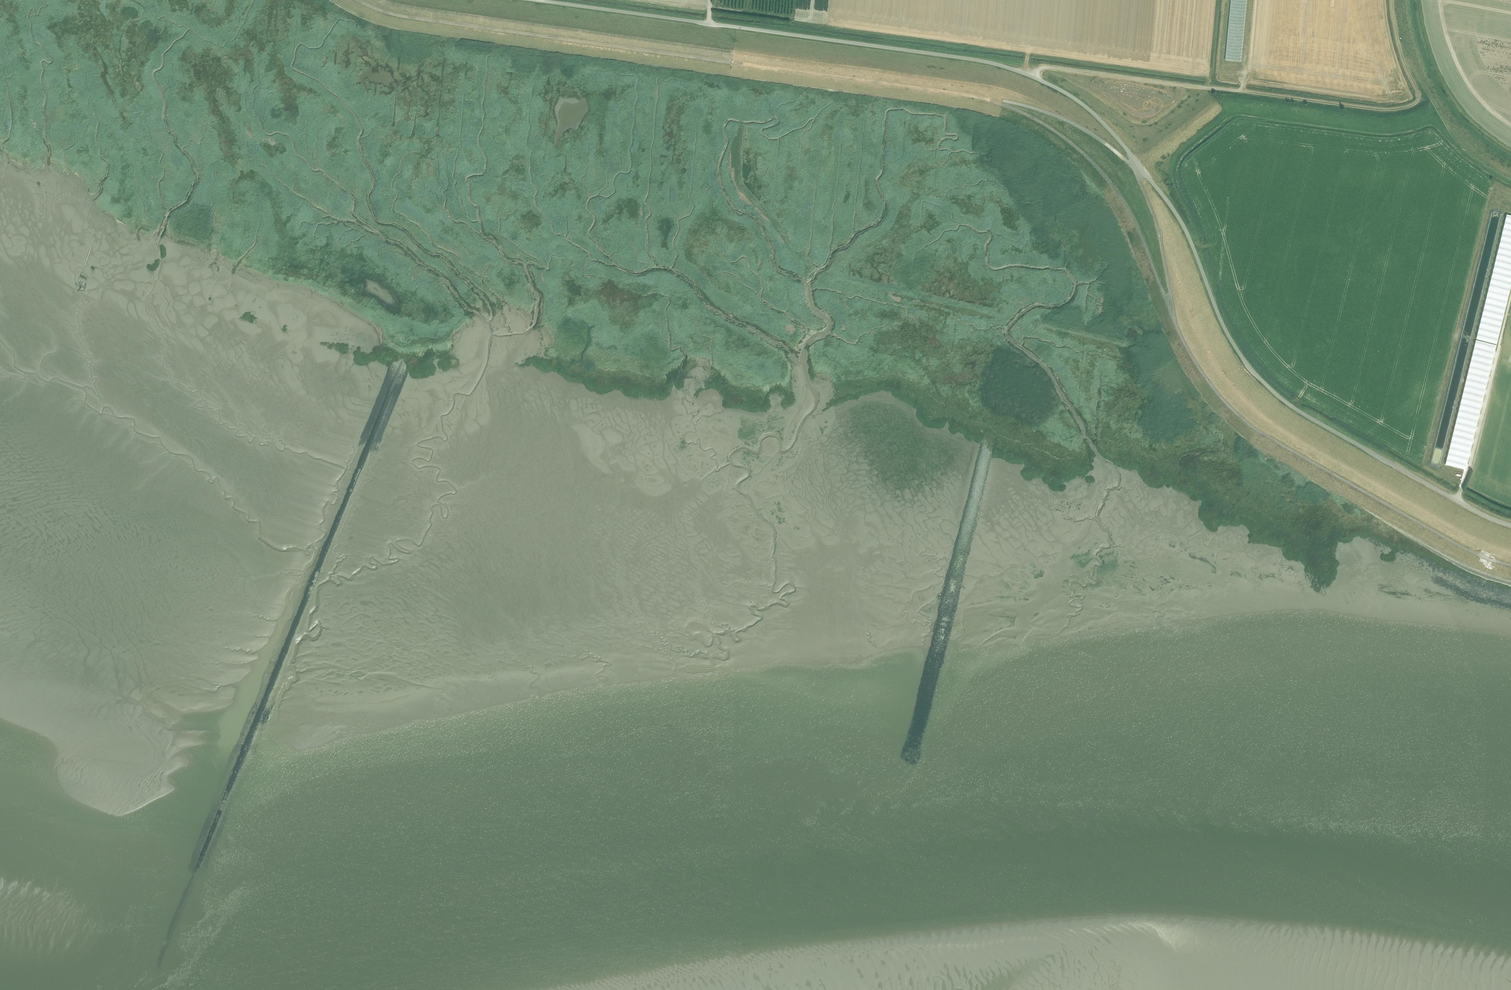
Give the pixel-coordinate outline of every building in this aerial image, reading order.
[(1225,60),(1241,62),(1247,0),(1231,0),(1225,60)] [(1445,465),(1466,470),(1510,286),(1510,216),(1507,215),(1445,465)]
